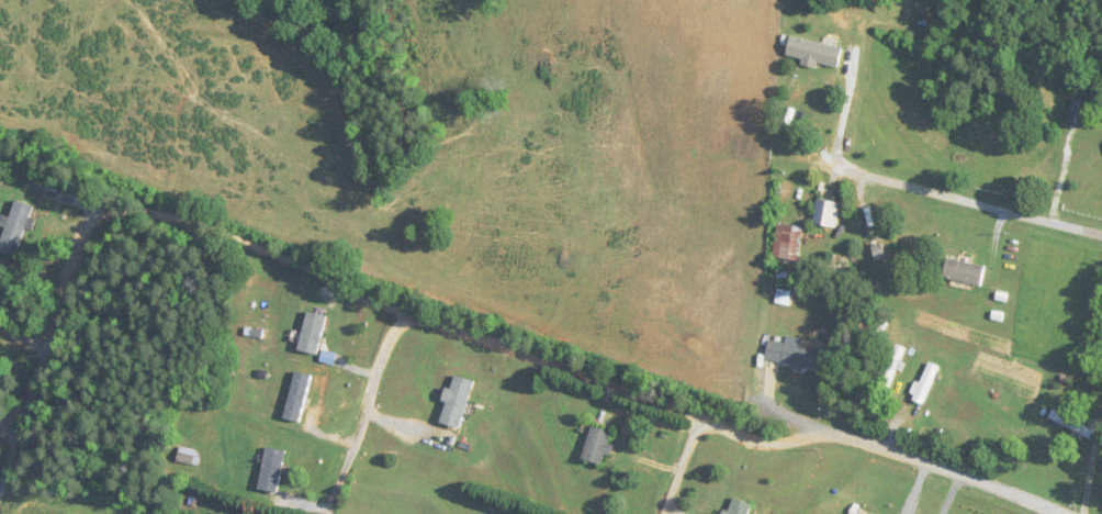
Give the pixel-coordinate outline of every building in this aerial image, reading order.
[(840,68),(845,48),(791,36),(787,55),(840,68)] [(814,224),(837,229),(841,204),(818,199),(814,224)] [(17,201),(11,219),(9,218),(0,245),(0,252),(19,259),(36,207),(17,201)] [(774,259),(800,262),(804,226),(777,223),(774,259)] [(873,240),(876,262),(888,260),(891,280),(898,279),(893,237),(873,240)] [(987,266),(947,258),(943,278),(983,286),(987,266)] [(319,355),(328,316),(308,312),(299,351),(319,355)] [(816,373),(821,351),(771,340),(766,361),(816,373)] [(907,349),(898,345),(878,388),(887,392),(907,349)] [(914,400),(925,405),(942,367),(931,363),(914,400)] [(285,419),(302,423),(312,376),(295,372),(285,419)] [(475,382),(453,376),(441,423),(463,429),(475,382)] [(1099,422),(1085,417),(1082,423),(1053,410),(1048,421),(1091,440),(1099,422)] [(609,455),(615,434),(594,427),(583,460),(603,466),(607,454),(609,455)] [(279,493),(287,452),(267,448),(259,489),(279,493)] [(194,464),(196,450),(181,449),(179,463),(194,464)] [(734,497),(726,513),(757,513),(760,508),(734,497)]
